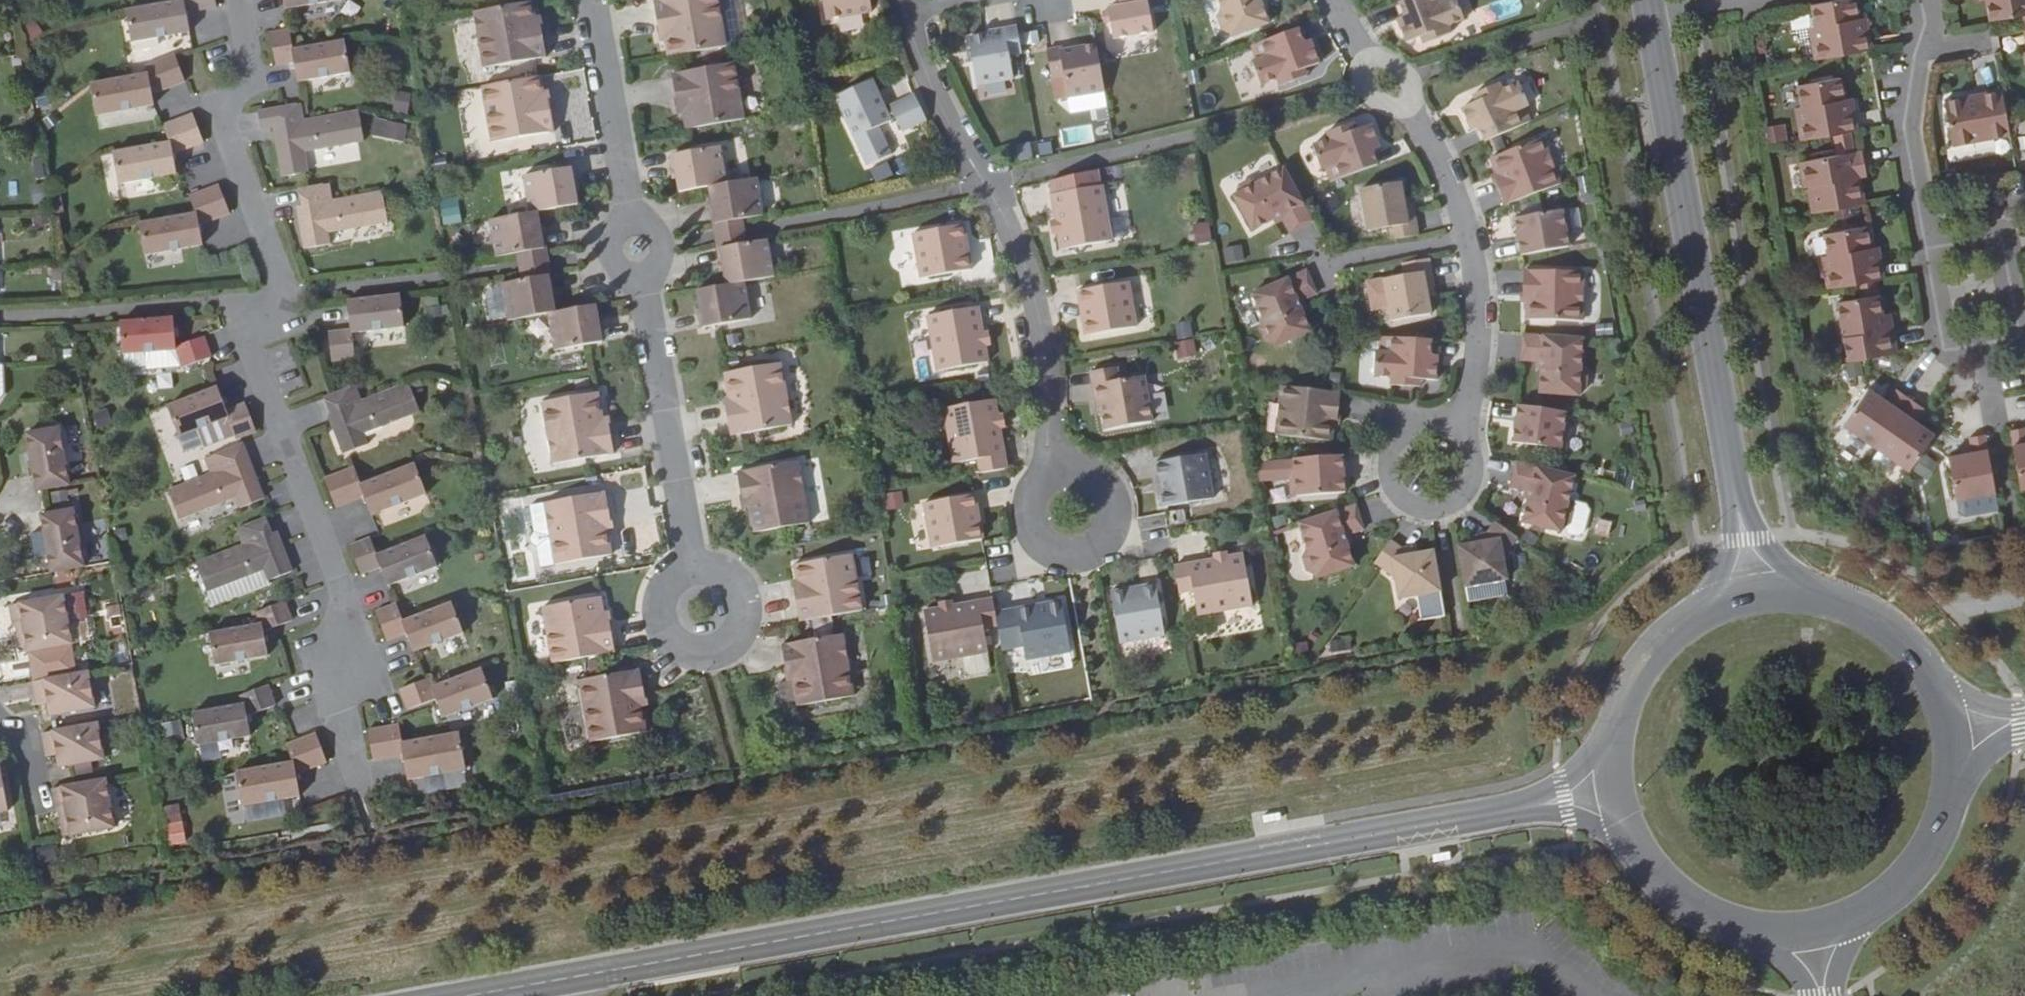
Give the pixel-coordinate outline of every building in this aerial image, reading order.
[(215,0),(183,0),(183,3),(126,13),(131,44),(191,35),(187,14),(217,9),(215,0)] [(285,11),(347,0),(284,0),(285,11)] [(659,30),(665,29),(667,40),(664,41),(667,58),(726,48),(717,0),(671,0),(654,3),(659,30)] [(826,21),(872,12),(870,0),(822,0),(826,21)] [(1147,0),(1120,0),(1122,6),(1108,9),(1113,40),(1153,33),(1147,0)] [(1221,10),(1218,18),(1222,30),(1230,34),(1232,38),(1269,24),(1261,2),(1260,0),(1218,0),(1221,10)] [(1396,4),(1402,18),(1395,21),(1404,44),(1419,38),(1427,35),(1430,42),(1448,35),(1446,28),(1462,21),(1454,0),(1406,0),(1396,4)] [(1812,6),(1819,43),(1812,44),(1815,61),(1868,52),(1872,51),(1868,33),(1861,34),(1854,0),(1845,0),(1812,6)] [(1990,23),(2024,16),(2024,0),(1986,0),(1990,23)] [(533,4),(474,14),(484,70),(546,59),(542,32),(535,33),(533,22),(536,21),(533,4)] [(22,29),(33,44),(45,36),(34,21),(22,29)] [(1021,54),(1016,27),(988,33),(988,35),(967,39),(976,87),(1013,80),(1009,57),(1021,54)] [(1303,43),(1298,29),(1252,46),(1257,61),(1252,62),(1261,86),(1277,80),(1280,87),(1299,80),(1296,73),(1305,69),(1319,64),(1310,40),(1303,43)] [(289,31),(269,35),(277,68),(294,65),(298,84),(351,74),(344,43),(293,51),(289,31)] [(1427,35),(1419,38),(1422,45),(1430,42),(1427,35)] [(1104,93),(1095,45),(1074,49),(1074,46),(1046,52),(1050,78),(1063,76),(1067,100),(1104,93)] [(152,90),(185,84),(175,56),(146,68),(148,76),(91,86),(96,118),(155,107),(152,90)] [(682,114),(685,131),(744,120),(735,65),(672,76),(677,103),(683,102),(685,113),(682,114)] [(1305,69),(1296,73),(1299,80),(1307,77),(1305,69)] [(813,77),(803,79),(806,91),(816,89),(813,77)] [(541,78),(482,88),(492,144),(554,133),(550,106),(543,107),(541,96),(544,95),(541,78)] [(1798,123),(1801,142),(1857,131),(1855,113),(1848,115),(1842,78),(1798,85),(1805,122),(1798,123)] [(872,81),(836,98),(868,166),(891,156),(878,128),(891,122),(885,110),(872,81)] [(1529,106),(1518,83),(1503,91),(1499,84),(1481,92),(1484,99),(1476,103),(1461,109),(1472,132),(1479,129),(1485,142),(1530,122),(1524,108),(1529,106)] [(2010,135),(2005,110),(2001,90),(1983,93),(1985,101),(1969,104),(1968,96),(1944,100),(1951,145),(2010,135)] [(407,115),(411,94),(395,91),(392,112),(407,115)] [(1484,99),(1481,92),(1473,96),(1476,103),(1484,99)] [(926,121),(915,96),(891,107),(896,120),(902,132),(926,121)] [(276,142),(283,180),(308,174),(305,155),(365,143),(359,113),(304,121),(300,105),(281,110),(258,113),(260,131),(274,129),(276,142)] [(896,120),(891,107),(885,110),(891,122),(896,120)] [(204,144),(192,116),(163,127),(170,145),(113,154),(118,186),(176,175),(173,156),(204,144)] [(404,140),(405,123),(375,121),(374,138),(404,140)] [(1345,127),(1348,133),(1356,131),(1354,123),(1345,127)] [(1768,145),(1788,141),(1785,124),(1765,128),(1768,145)] [(1327,133),(1329,141),(1313,146),(1321,170),(1326,168),(1331,182),(1378,166),(1373,151),(1380,149),(1371,125),(1356,131),(1348,133),(1345,127),(1327,133)] [(1561,184),(1543,139),(1490,159),(1497,175),(1497,177),(1502,175),(1504,180),(1496,182),(1496,183),(1505,206),(1561,184)] [(676,177),(679,193),(708,188),(727,185),(720,148),(673,157),(675,172),(680,171),(681,176),(676,177)] [(1808,188),(1813,215),(1864,205),(1859,176),(1855,177),(1854,170),(1864,169),(1861,152),(1799,163),(1804,189),(1808,188)] [(574,185),(572,169),(524,178),(530,214),(578,206),(575,190),(570,191),(569,185),(574,185)] [(1234,197),(1253,232),(1273,220),(1280,217),(1283,220),(1290,234),(1313,222),(1284,169),(1259,183),(1251,180),(1239,186),(1237,195),(1234,197)] [(1497,177),(1497,175),(1491,178),(1493,185),(1496,183),(1496,182),(1504,180),(1502,175),(1497,177)] [(727,185),(708,188),(711,204),(716,203),(717,209),(712,210),(715,225),(763,216),(756,180),(727,185)] [(1401,183),(1360,190),(1368,232),(1389,229),(1392,241),(1418,236),(1414,211),(1406,212),(1404,200),(1401,183)] [(330,185),(299,191),(302,208),(297,208),(304,250),(331,247),(328,235),(388,225),(382,194),(332,202),(330,185)] [(230,216),(219,186),(189,198),(197,216),(139,226),(145,258),(203,247),(200,227),(230,216)] [(1107,189),(1052,199),(1061,250),(1116,241),(1107,189)] [(1412,198),(1404,200),(1406,212),(1414,211),(1412,198)] [(458,199),(440,201),(442,225),(460,224),(458,199)] [(1571,231),(1567,209),(1514,220),(1517,235),(1521,234),(1523,239),(1518,240),(1521,256),(1569,247),(1566,233),(1571,231)] [(541,229),(538,213),(490,222),(497,259),(544,250),(542,235),(537,236),(536,230),(541,229)] [(1193,225),(1197,247),(1212,244),(1209,222),(1193,225)] [(964,225),(913,234),(921,279),(972,270),(969,255),(965,256),(963,241),(967,240),(964,225)] [(1825,274),(1828,290),(1883,280),(1880,262),(1873,263),(1867,228),(1823,236),(1830,273),(1825,274)] [(723,270),(726,286),(744,283),(774,278),(767,241),(720,250),(722,265),(727,264),(728,270),(723,270)] [(1242,248),(1223,249),(1225,264),(1244,263),(1242,248)] [(1429,259),(1403,264),(1405,276),(1383,280),(1391,322),(1431,315),(1428,298),(1426,286),(1434,285),(1429,259)] [(1320,294),(1310,271),(1255,294),(1266,320),(1263,328),(1268,340),(1276,343),(1278,347),(1315,331),(1305,310),(1302,302),(1306,300),(1320,294)] [(1583,272),(1524,271),(1523,295),(1523,296),(1532,296),(1532,301),(1526,301),(1526,302),(1526,320),(1583,321),(1583,272)] [(552,292),(549,277),(501,286),(508,322),(548,315),(556,314),(553,297),(548,298),(547,293),(552,292)] [(744,283),(697,292),(700,308),(704,307),(705,312),(701,313),(703,328),(751,320),(744,283)] [(1128,283),(1077,292),(1080,307),(1083,306),(1086,321),(1083,321),(1085,337),(1136,327),(1128,283)] [(1434,285),(1426,286),(1428,298),(1436,297),(1434,285)] [(772,321),(772,294),(752,294),(753,322),(772,321)] [(1837,301),(1847,363),(1897,353),(1893,328),(1882,330),(1880,317),(1883,316),(1880,294),(1837,301)] [(405,329),(401,296),(347,302),(350,331),(328,334),(331,363),(344,361),(356,360),(353,335),(405,329)] [(556,314),(548,315),(555,352),(603,343),(600,328),(595,329),(594,323),(599,323),(596,306),(556,314)] [(988,362),(979,311),(924,321),(933,372),(988,362)] [(176,348),(173,319),(120,324),(123,356),(176,352),(183,369),(212,360),(205,338),(176,348)] [(1541,370),(1539,394),(1579,397),(1579,392),(1586,387),(1587,374),(1581,367),(1583,339),(1523,335),(1521,361),(1537,362),(1541,362),(1541,370)] [(1431,341),(1381,338),(1380,353),(1375,353),(1374,377),(1392,378),(1391,385),(1411,387),(1411,379),(1420,380),(1436,381),(1438,356),(1430,356),(1431,341)] [(1193,339),(1173,345),(1178,362),(1198,356),(1193,339)] [(726,410),(731,436),(792,426),(781,364),(724,375),(729,403),(734,403),(735,408),(726,410)] [(1117,368),(1090,373),(1095,402),(1099,401),(1105,431),(1152,422),(1144,377),(1119,381),(1117,368)] [(1411,379),(1411,387),(1420,388),(1420,380),(1411,379)] [(420,414),(408,384),(361,403),(355,387),(324,399),(330,414),(328,415),(343,456),(368,447),(364,435),(420,414)] [(1340,393),(1281,387),(1276,436),(1332,441),(1334,424),(1334,422),(1329,422),(1329,417),(1338,418),(1338,417),(1340,393)] [(228,420),(238,447),(259,439),(246,405),(226,411),(217,388),(168,408),(179,438),(228,420)] [(1842,423),(1875,447),(1909,398),(1897,389),(1888,402),(1867,388),(1842,423)] [(604,422),(599,393),(542,404),(553,465),(614,454),(609,427),(601,429),(600,423),(604,422)] [(1909,398),(1875,447),(1910,472),(1935,436),(1914,420),(1922,408),(1909,398)] [(995,401),(944,410),(953,466),(978,461),(980,475),(1007,470),(995,401)] [(1564,428),(1566,413),(1518,406),(1515,422),(1520,423),(1519,429),(1515,428),(1512,443),(1566,451),(1569,428),(1564,428)] [(92,413),(97,428),(112,424),(108,409),(92,413)] [(2020,489),(2024,488),(2024,428),(2009,431),(2020,489)] [(70,486),(60,429),(27,435),(37,492),(70,486)] [(1955,500),(1996,493),(1985,435),(1969,437),(1972,453),(1948,457),(1955,500)] [(241,510),(265,501),(254,473),(243,445),(238,447),(205,460),(212,475),(168,492),(179,521),(236,499),(241,510)] [(1205,454),(1154,464),(1157,478),(1160,477),(1163,492),(1159,493),(1162,508),(1213,499),(1205,454)] [(1342,456),(1294,460),(1295,474),(1290,475),(1291,497),(1345,493),(1344,476),(1339,476),(1339,471),(1343,471),(1342,456)] [(747,505),(753,533),(809,523),(798,462),(737,473),(742,500),(751,498),(752,504),(747,505)] [(1528,500),(1522,523),(1561,533),(1562,529),(1570,524),(1573,512),(1568,504),(1575,477),(1517,463),(1510,488),(1525,492),(1530,492),(1528,500)] [(427,496),(415,466),(362,486),(354,468),(325,480),(336,509),(364,499),(371,516),(427,496)] [(902,492),(885,496),(888,510),(905,506),(902,492)] [(610,520),(606,493),(544,504),(555,565),(612,556),(607,527),(603,527),(602,522),(610,520)] [(975,495),(923,504),(932,549),(983,540),(980,525),(977,526),(974,511),(978,510),(975,495)] [(1583,531),(1591,507),(1577,502),(1569,526),(1583,531)] [(1355,506),(1298,524),(1307,551),(1303,559),(1307,571),(1315,575),(1316,579),(1354,567),(1347,545),(1344,536),(1348,535),(1363,530),(1355,506)] [(86,566),(76,509),(44,515),(53,572),(86,566)] [(268,582),(293,573),(282,547),(277,533),(273,535),(266,519),(237,530),(243,545),(196,564),(208,593),(264,571),(268,582)] [(1458,547),(1465,587),(1507,580),(1503,559),(1518,538),(1495,523),(1487,534),(1480,543),(1474,544),(1458,547)] [(1480,543),(1487,534),(1472,536),(1474,544),(1480,543)] [(438,568),(427,538),(377,556),(371,539),(350,546),(361,576),(381,569),(387,585),(438,568)] [(1405,551),(1390,541),(1374,563),(1395,578),(1399,599),(1441,592),(1433,552),(1422,553),(1411,556),(1405,551)] [(1409,544),(1405,551),(1411,556),(1422,553),(1409,544)] [(795,595),(800,622),(862,610),(852,555),(794,566),(797,583),(799,582),(802,593),(795,595)] [(1243,555),(1174,567),(1178,594),(1192,592),(1197,616),(1252,606),(1243,555)] [(1111,593),(1120,644),(1164,636),(1156,585),(1140,587),(1141,591),(1126,594),(1125,590),(1111,593)] [(1000,595),(1001,609),(1027,607),(1025,593),(1000,595)] [(602,616),(604,615),(602,598),(543,608),(553,664),(615,652),(610,626),(604,627),(602,616)] [(64,599),(10,608),(14,631),(25,629),(26,636),(23,636),(20,640),(21,650),(26,653),(26,655),(73,647),(64,599)] [(997,626),(992,600),(923,612),(932,663),(987,653),(983,629),(997,626)] [(1017,610),(1026,660),(1070,653),(1061,601),(1046,604),(1047,608),(1032,610),(1032,607),(1017,610)] [(292,622),(284,603),(257,613),(261,625),(210,634),(215,666),(269,658),(265,634),(292,622)] [(464,635),(453,604),(403,623),(396,605),(376,612),(387,641),(407,635),(414,653),(464,635)] [(792,677),(797,706),(854,696),(843,634),(782,645),(787,672),(795,671),(796,676),(792,677)] [(494,700),(482,670),(432,688),(430,680),(424,682),(400,691),(407,711),(436,701),(443,720),(494,700)] [(645,697),(640,670),(579,681),(590,742),(647,732),(642,704),(637,704),(636,699),(645,697)] [(87,673),(32,683),(35,699),(46,696),(47,704),(49,716),(94,708),(87,673)] [(276,707),(268,686),(240,696),(243,705),(193,715),(198,746),(251,737),(247,717),(276,707)] [(35,699),(36,706),(47,704),(46,697),(35,699)] [(97,723),(42,734),(45,749),(56,748),(57,755),(59,767),(104,759),(97,723)] [(368,730),(374,762),(404,756),(408,781),(466,770),(460,734),(403,744),(399,726),(368,730)] [(328,764),(316,735),(292,742),(285,745),(291,763),(237,773),(242,806),(300,796),(297,775),(328,764)] [(45,749),(46,757),(57,755),(56,748),(45,749)] [(10,812),(2,767),(0,767),(0,814),(10,812)] [(107,779),(53,789),(57,812),(68,810),(69,817),(66,817),(63,822),(65,831),(69,834),(69,836),(116,827),(107,779)] [(164,817),(169,846),(186,843),(182,814),(164,817)]
